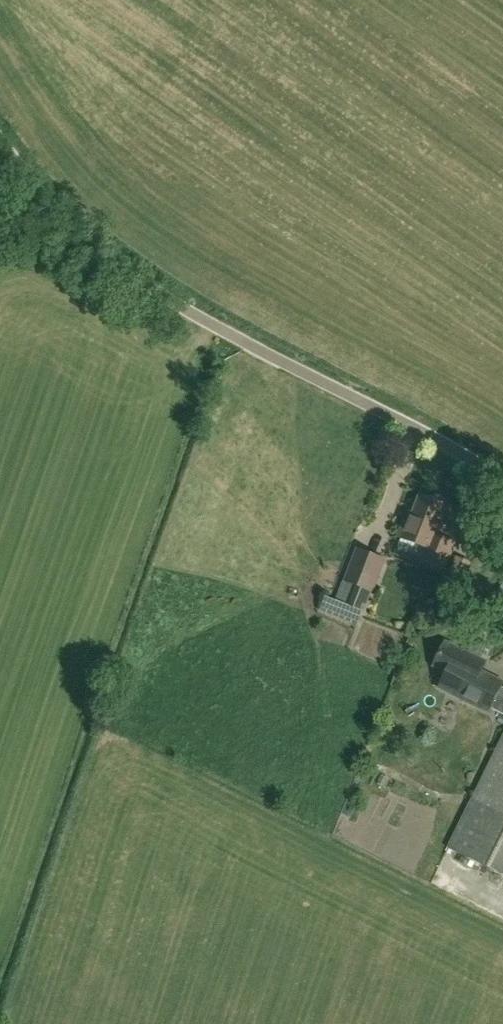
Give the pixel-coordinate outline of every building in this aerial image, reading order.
[(409,518),(402,536),(427,546),(421,560),(444,569),(454,543),(437,536),(449,506),(447,505),(448,501),(447,497),(436,493),(432,495),(431,499),(421,495),(411,518),(409,518)] [(373,594),(386,559),(356,548),(342,585),(350,588),(344,606),(363,613),(371,593),(373,594)] [(456,556),(444,584),(459,591),(471,563),(456,556)] [(501,686),(502,682),(480,671),(485,662),(445,642),(434,664),(447,671),(439,687),(489,711),(490,708),(502,714),(502,687),(501,686)] [(502,875),(502,736),(448,847),(502,875)]
